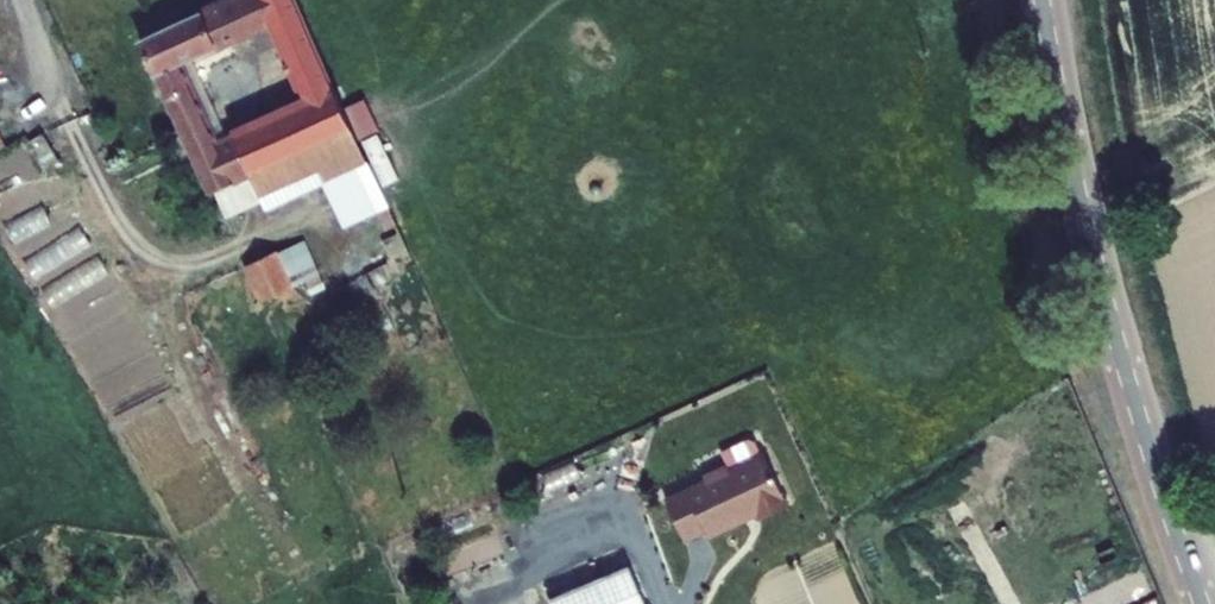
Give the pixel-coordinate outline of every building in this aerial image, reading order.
[(182,169),(208,157),(170,73),(260,32),(296,110),(224,146),(256,216),(354,166),(279,0),(242,0),(241,1),(240,0),(222,0),(125,45),(182,169)] [(721,452),(728,467),(730,469),(761,455),(755,441),(749,439),(721,452)] [(707,482),(666,501),(685,541),(705,531),(708,537),(759,513),(762,519),(790,505),(764,453),(761,455),(730,469),(728,467),(705,478),(707,482)] [(629,566),(549,599),(551,603),(645,603),(629,566)]
